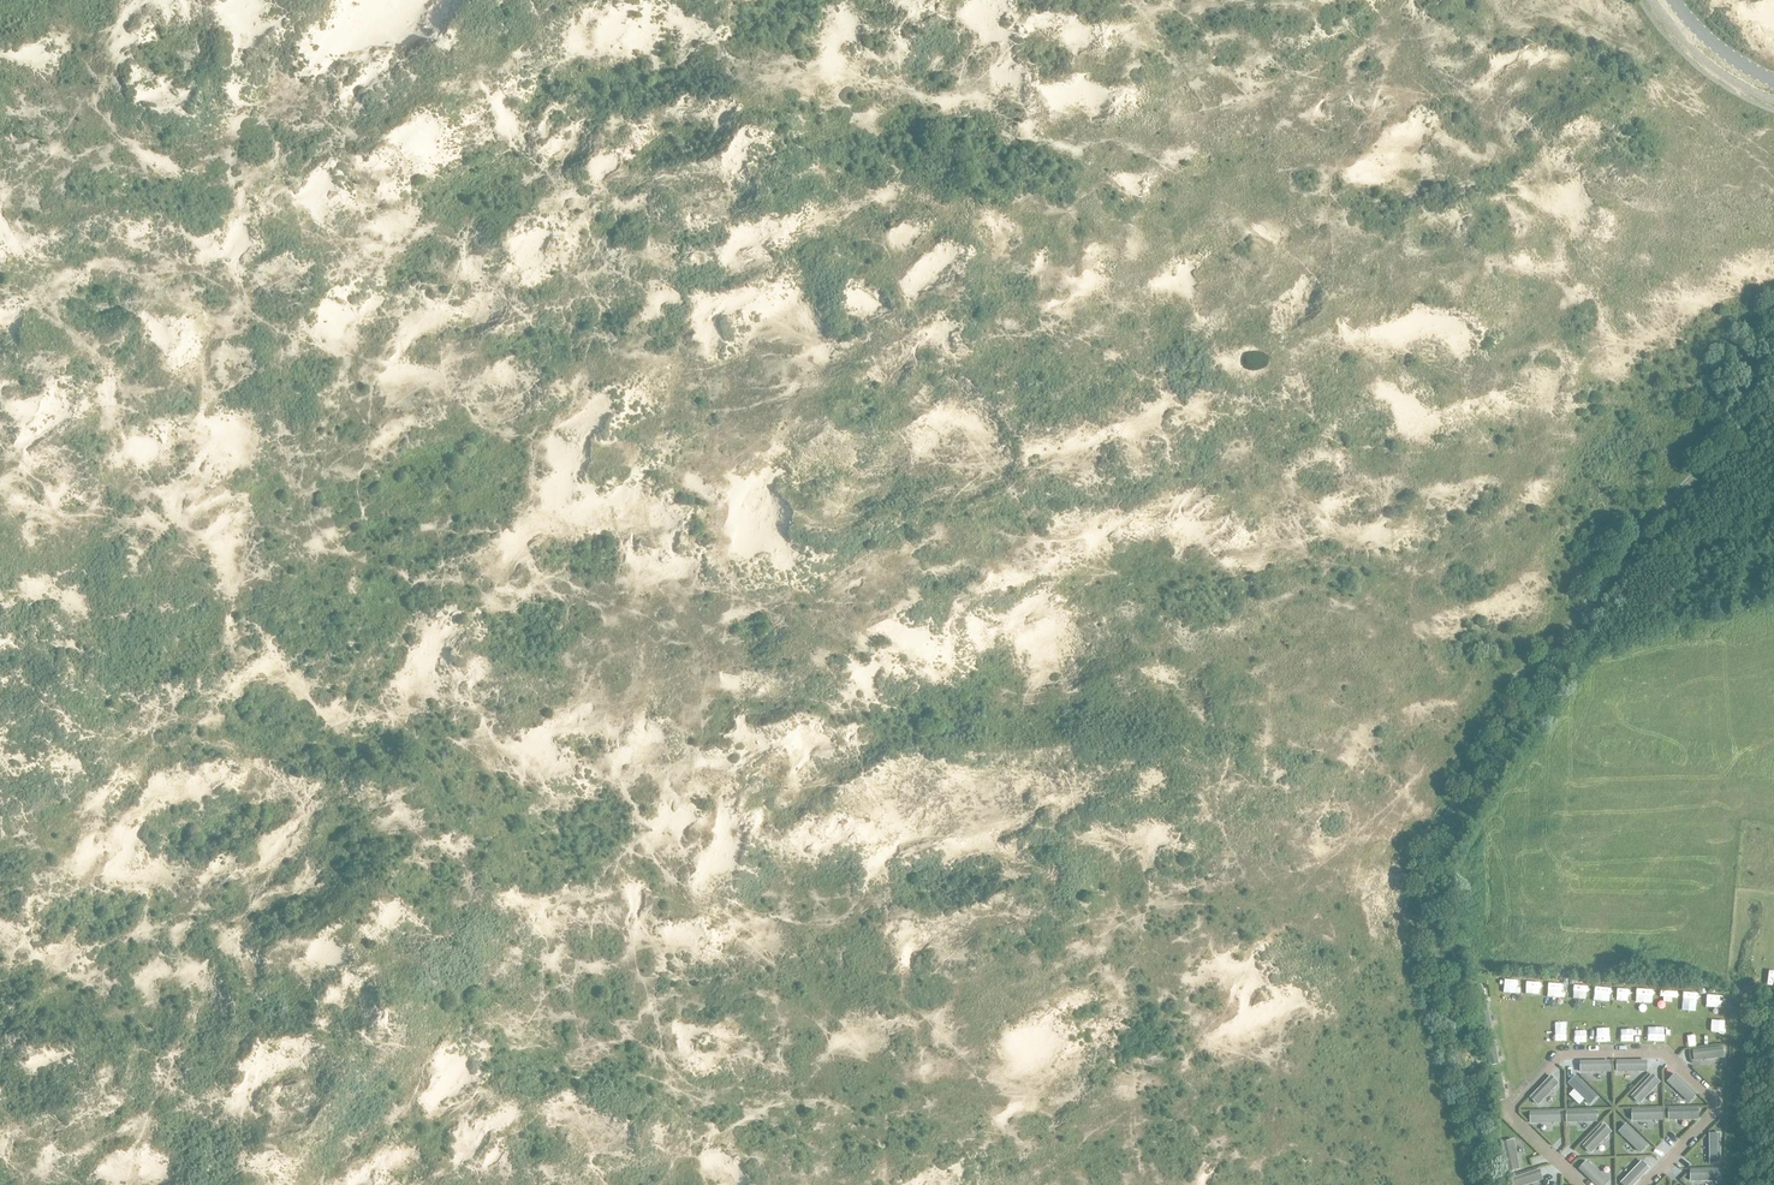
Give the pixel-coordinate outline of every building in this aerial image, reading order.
[(1485,999),(1483,986),(1476,987),(1478,1000),(1485,999)] [(1492,1007),(1483,1009),(1488,1031),(1496,1029),(1492,1007)] [(1498,1039),(1489,1041),(1494,1065),(1503,1064),(1498,1039)] [(1722,1047),(1694,1050),(1695,1060),(1723,1056),(1722,1047)] [(1581,1061),(1581,1071),(1608,1070),(1608,1061),(1581,1061)] [(1619,1061),(1619,1070),(1646,1070),(1646,1061),(1619,1061)] [(1504,1072),(1495,1074),(1500,1094),(1507,1093),(1504,1072)] [(1652,1074),(1631,1097),(1639,1104),(1660,1081),(1652,1074)] [(1676,1076),(1670,1083),(1689,1101),(1696,1094),(1676,1076)] [(1578,1077),(1571,1084),(1591,1102),(1598,1095),(1578,1077)] [(1530,1098),(1537,1104),(1556,1084),(1549,1078),(1530,1098)] [(1670,1110),(1670,1120),(1697,1119),(1697,1109),(1670,1110)] [(1567,1110),(1568,1120),(1595,1119),(1594,1110),(1567,1110)] [(1632,1110),(1632,1119),(1659,1119),(1659,1110),(1632,1110)] [(1533,1111),(1533,1121),(1560,1120),(1560,1111),(1533,1111)] [(1627,1123),(1620,1130),(1639,1149),(1646,1142),(1627,1123)] [(1608,1131),(1601,1124),(1583,1144),(1590,1150),(1608,1131)] [(1721,1134),(1712,1133),(1711,1160),(1720,1161),(1721,1134)] [(1512,1137),(1503,1139),(1509,1165),(1518,1163),(1512,1137)] [(1606,1180),(1587,1162),(1580,1169),(1597,1184),(1602,1184),(1606,1180)] [(1639,1165),(1621,1184),(1622,1184),(1633,1184),(1646,1171),(1639,1165)] [(1534,1181),(1535,1184),(1540,1182),(1539,1179),(1543,1178),(1540,1170),(1514,1179),(1517,1184),(1523,1184),(1534,1181)] [(1694,1170),(1694,1180),(1721,1180),(1721,1170),(1694,1170)]
